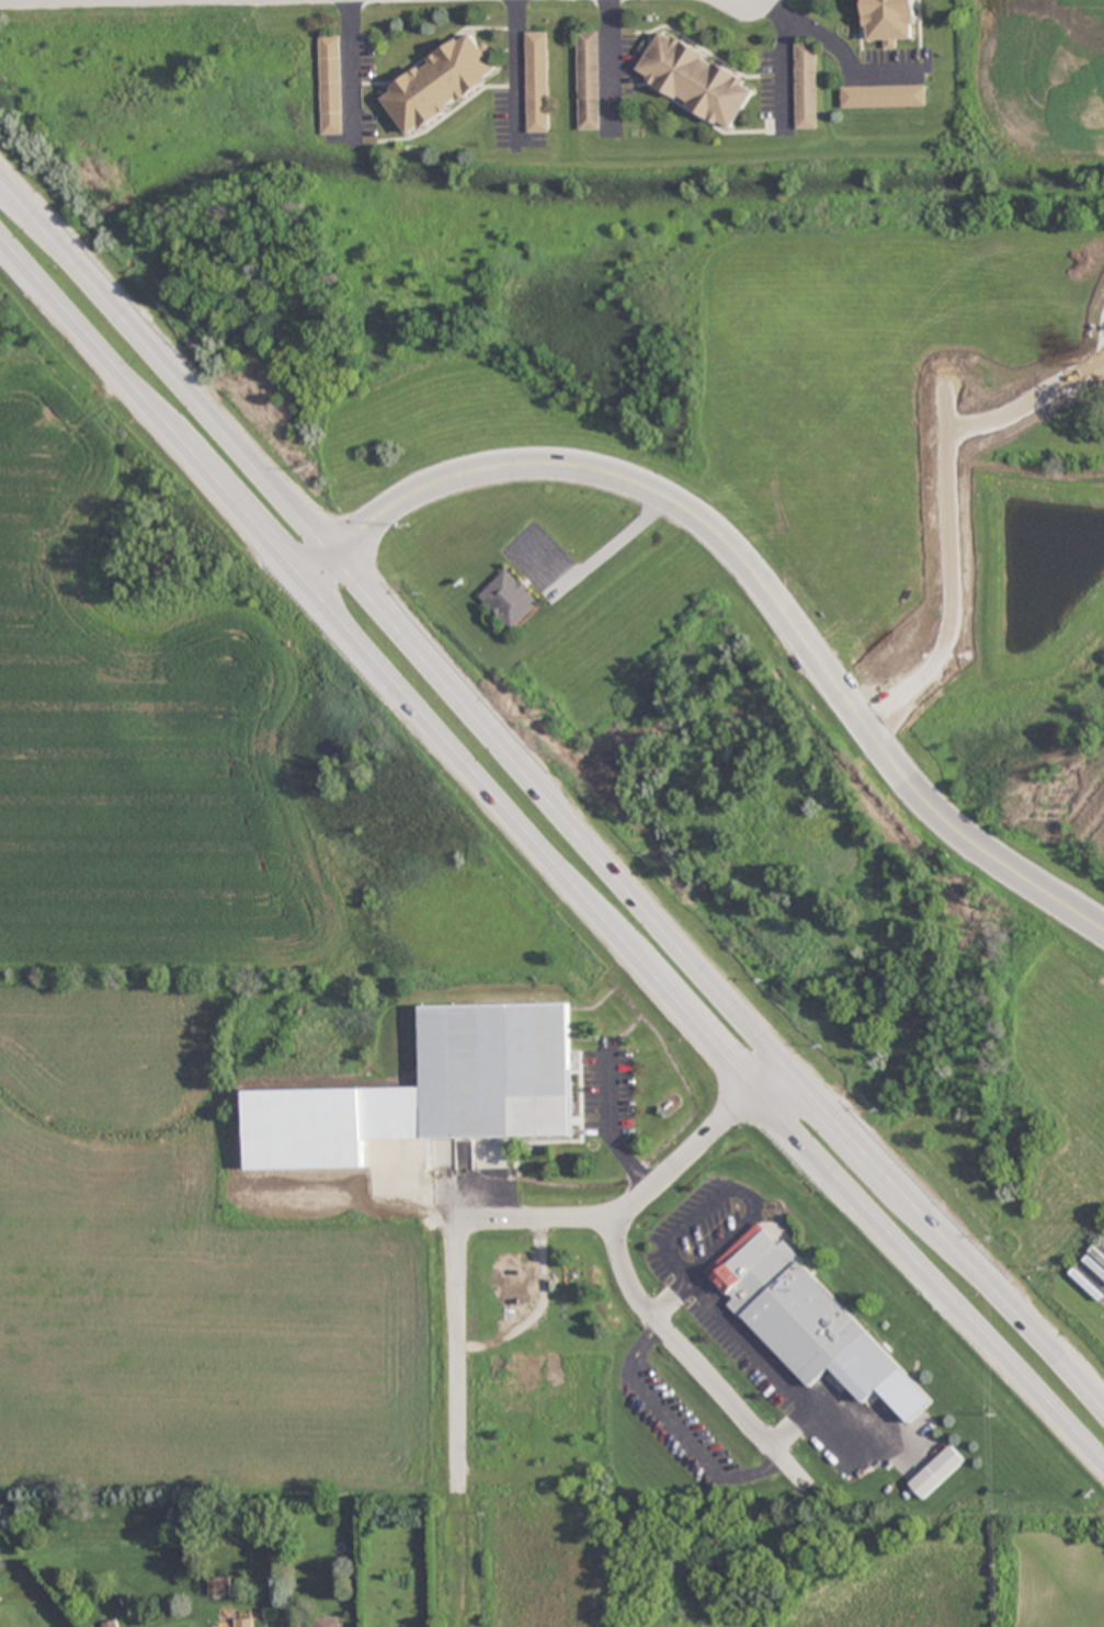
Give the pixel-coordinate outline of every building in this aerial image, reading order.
[(863,41),(883,41),(883,49),(895,49),(895,40),(914,40),(913,0),(863,0),(863,41)] [(577,31),(577,130),(598,130),(598,31),(577,31)] [(731,130),(756,85),(658,31),(633,76),(731,130)] [(527,133),(548,133),(548,33),(527,33),(527,133)] [(403,134),(500,78),(475,35),(378,90),(403,134)] [(320,135),(340,135),(340,36),(320,36),(320,135)] [(816,129),(816,43),(795,43),(795,129),(816,129)] [(924,86),(840,86),(840,108),(924,108),(924,86)] [(479,596),(512,631),(541,602),(508,568),(479,596)] [(572,1137),(571,1005),(423,1006),(424,1138),(572,1137)] [(708,1272),(734,1301),(732,1304),(809,1388),(831,1368),(862,1403),(900,1369),(786,1243),(781,1247),(761,1225),(708,1272)] [(526,1300),(526,1266),(502,1266),(502,1300),(526,1300)] [(551,1271),(531,1271),(531,1294),(551,1294),(551,1271)] [(902,1417),(905,1435),(923,1431),(920,1413),(902,1417)] [(340,1619),(315,1619),(315,1626),(340,1626),(340,1619)]
